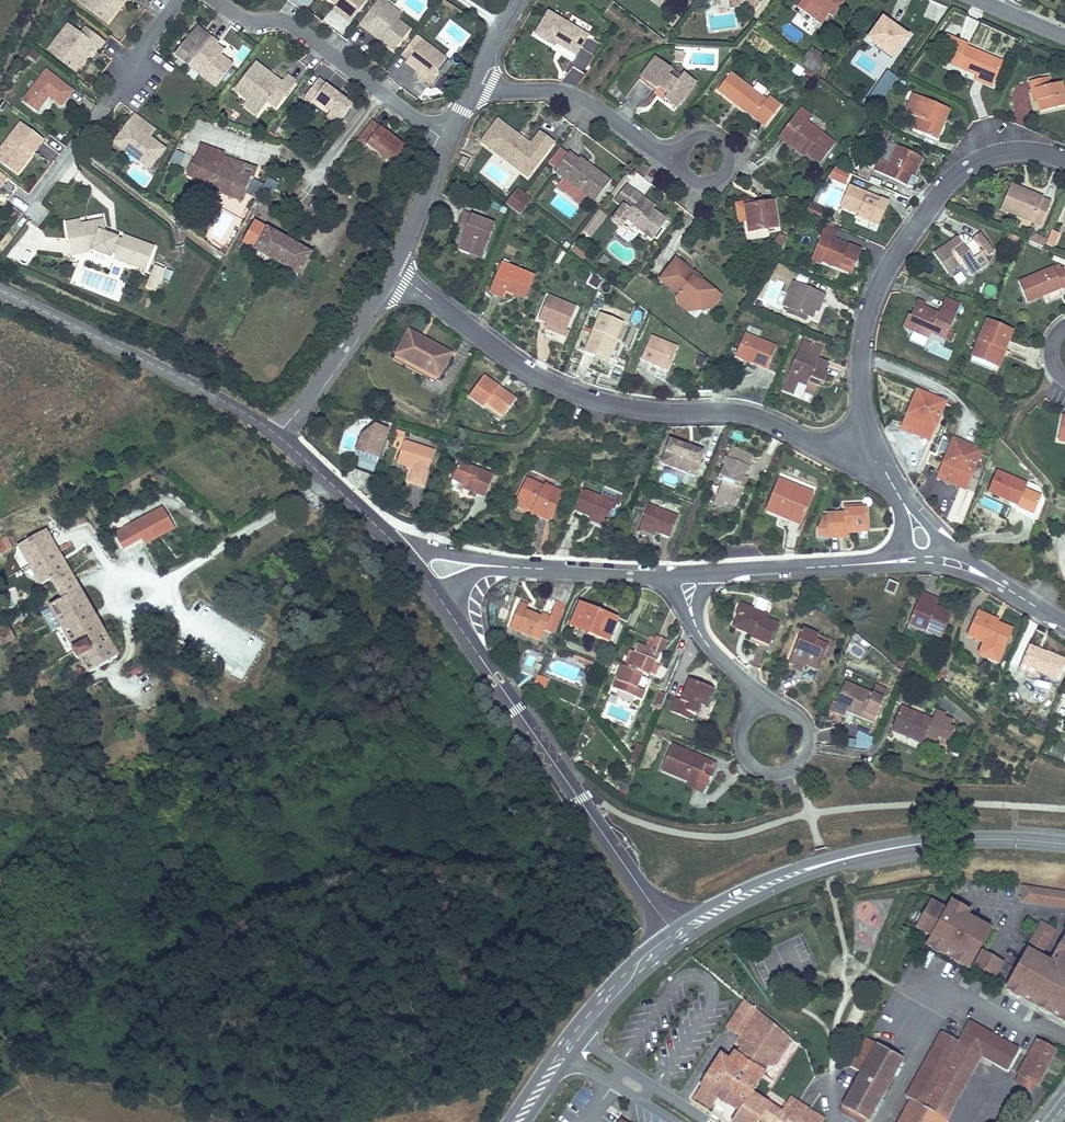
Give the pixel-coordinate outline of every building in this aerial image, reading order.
[(76,0),(105,23),(117,8),(111,4),(115,0),(76,0)] [(366,0),(330,0),(335,3),(346,13),(340,18),(347,23),(366,0)] [(406,31),(396,23),(398,21),(383,10),(386,6),(378,0),(377,0),(361,20),(368,24),(365,28),(380,40),(377,43),(390,53),(406,31)] [(740,7),(731,0),(729,0),(730,8),(740,7)] [(740,7),(744,2),(756,11),(764,0),(731,0),(740,7)] [(841,0),(799,0),(795,6),(820,23),(827,13),(833,17),(843,2),(841,0)] [(340,18),(346,13),(335,3),(330,9),(340,18)] [(940,4),(932,17),(938,21),(946,8),(940,4)] [(398,21),(401,17),(386,6),(383,10),(398,21)] [(554,46),(556,43),(558,40),(562,43),(561,46),(576,55),(587,36),(548,12),(535,34),(554,46)] [(893,57),(908,36),(883,18),(868,39),(893,57)] [(200,35),(203,31),(195,23),(191,29),(200,35)] [(73,73),(85,59),(80,56),(88,45),(93,49),(97,51),(103,42),(83,28),(78,36),(65,26),(45,50),(73,73)] [(200,77),(212,87),(231,64),(224,58),(219,65),(213,61),(219,54),(221,51),(214,45),(217,41),(203,31),(200,35),(191,29),(172,54),(188,67),(191,63),(203,73),(200,77)] [(949,63),(976,75),(994,82),(1002,62),(967,48),(968,45),(946,36),(942,46),(954,51),(949,63)] [(436,72),(444,60),(414,37),(400,56),(406,61),(403,66),(414,74),(418,69),(425,74),(421,79),(430,86),(436,78),(436,72)] [(865,43),(852,67),(880,82),(893,58),(865,43)] [(80,56),(85,59),(93,49),(88,45),(80,56)] [(35,62),(40,55),(31,48),(25,56),(35,62)] [(804,66),(807,68),(815,74),(826,58),(812,49),(806,58),(809,59),(804,66)] [(213,61),(219,65),(224,58),(219,54),(213,61)] [(667,75),(671,71),(655,58),(641,76),(657,89),(659,86),(668,93),(666,95),(664,98),(677,107),(695,83),(683,74),(680,77),(676,82),(667,75)] [(200,77),(203,73),(191,63),(188,67),(200,77)] [(267,103),(275,109),(294,83),(285,77),(280,84),(253,63),(239,80),(253,92),(267,103)] [(796,65),(792,72),(801,77),(805,70),(796,65)] [(815,74),(807,68),(804,72),(812,78),(815,74)] [(414,74),(421,79),(425,74),(418,69),(414,74)] [(19,100),(35,112),(47,98),(59,107),(70,92),(42,70),(19,100)] [(680,77),(671,71),(667,75),(676,82),(680,77)] [(717,90),(733,102),(735,99),(740,103),(738,106),(753,118),(755,116),(766,124),(780,105),(769,97),(767,100),(731,73),(717,90)] [(992,87),(994,82),(976,75),(974,80),(992,87)] [(1032,90),(1035,89),(1038,101),(1040,112),(1064,106),(1064,102),(1061,83),(1050,85),(1048,77),(1030,81),(1032,90)] [(340,121),(352,106),(317,79),(302,100),(310,107),(315,101),(331,114),(340,121)] [(657,89),(666,95),(668,93),(659,86),(657,89)] [(872,112),(886,94),(877,88),(864,106),(872,112)] [(262,108),(267,103),(253,92),(249,97),(262,108)] [(905,112),(917,117),(922,120),(917,131),(936,139),(944,122),(941,120),(946,108),(913,94),(905,112)] [(800,108),(786,127),(794,134),(790,140),(803,150),(804,148),(808,151),(807,153),(820,163),(835,144),(806,122),(811,116),(800,108)] [(949,109),(946,108),(941,120),(944,122),(949,109)] [(336,126),(340,121),(331,114),(326,120),(336,126)] [(113,143),(148,170),(164,149),(148,136),(153,130),(134,115),(113,143)] [(764,126),(766,124),(755,116),(753,118),(764,126)] [(912,129),(917,131),(922,120),(917,117),(912,129)] [(531,145),(523,139),(520,142),(516,139),(518,136),(498,120),(481,142),(521,172),(534,155),(540,160),(553,143),(540,133),(531,145)] [(392,168),(406,149),(371,121),(355,142),(363,149),(365,147),(392,168)] [(18,169),(39,141),(17,123),(0,145),(0,165),(7,170),(12,164),(18,169)] [(805,156),(807,153),(808,151),(804,148),(803,150),(790,140),(794,134),(786,127),(779,137),(805,156)] [(889,141),(882,156),(880,160),(880,159),(874,170),(906,185),(911,175),(913,176),(922,158),(889,141)] [(195,157),(217,165),(221,157),(199,149),(195,157)] [(861,164),(874,170),(880,159),(880,160),(882,156),(868,149),(861,164)] [(176,168),(186,174),(195,157),(184,153),(176,168)] [(610,181),(579,158),(578,160),(569,153),(556,171),(595,201),(610,181)] [(527,176),(540,160),(534,155),(521,172),(527,176)] [(271,174),(261,171),(261,172),(221,157),(217,165),(195,157),(186,174),(228,198),(259,207),(271,174)] [(464,166),(468,159),(463,157),(459,164),(464,166)] [(7,170),(13,175),(18,169),(12,164),(7,170)] [(834,166),(829,179),(846,185),(851,173),(834,166)] [(889,202),(879,198),(877,203),(862,197),(864,192),(849,185),(840,206),(858,214),(857,216),(879,225),(889,202)] [(1043,198),(1028,192),(1026,196),(1019,193),(1021,189),(1011,185),(1001,209),(1017,216),(1019,212),(1034,218),(1032,222),(1041,226),(1051,202),(1043,199),(1043,198)] [(616,200),(623,206),(634,191),(627,186),(616,200)] [(506,204),(513,209),(524,195),(517,189),(506,204)] [(667,220),(652,209),(640,200),(642,197),(634,191),(623,206),(612,221),(627,232),(633,224),(652,239),(667,220)] [(879,198),(864,192),(862,197),(877,203),(879,198)] [(524,195),(513,209),(520,214),(531,200),(524,195)] [(654,206),(642,197),(640,200),(652,209),(654,206)] [(739,222),(747,221),(744,206),(757,204),(757,207),(761,207),(761,204),(763,204),(762,199),(736,204),(739,222)] [(773,202),(763,204),(761,204),(761,207),(757,207),(757,204),(744,206),(747,221),(748,231),(777,227),(773,202)] [(819,220),(824,211),(812,205),(806,214),(819,220)] [(591,239),(607,216),(598,210),(582,233),(591,239)] [(1017,216),(1032,222),(1034,218),(1019,212),(1017,216)] [(463,213),(459,223),(466,225),(459,243),(484,253),(494,225),(463,213)] [(79,219),(66,221),(67,229),(81,227),(80,223),(79,219)] [(71,255),(88,252),(91,251),(111,258),(112,253),(116,255),(114,259),(146,270),(155,246),(124,235),(122,239),(115,237),(114,239),(107,237),(108,234),(105,233),(103,219),(80,223),(81,227),(67,229),(71,255)] [(482,258),(484,253),(459,243),(466,225),(459,223),(450,246),(482,258)] [(297,275),(309,253),(253,224),(241,243),(297,275)] [(825,224),(821,235),(833,240),(837,229),(825,224)] [(1053,247),(1059,233),(1052,230),(1046,244),(1053,247)] [(1043,247),(1047,239),(1031,233),(1028,241),(1043,247)] [(981,234),(964,246),(960,249),(954,240),(934,254),(948,273),(962,263),(970,275),(989,262),(985,256),(993,250),(981,234)] [(780,252),(788,240),(780,235),(772,247),(780,252)] [(861,251),(833,240),(821,235),(811,260),(821,264),(822,261),(836,267),(837,262),(854,269),(861,251)] [(958,237),(954,240),(960,249),(964,246),(958,237)] [(588,251),(577,243),(572,250),(583,259),(588,251)] [(676,258),(659,279),(678,293),(677,296),(678,304),(690,302),(700,310),(715,290),(700,279),(699,281),(692,276),(695,272),(676,258)] [(852,273),(854,269),(837,262),(836,267),(852,273)] [(524,298),(533,277),(502,264),(490,293),(501,298),(504,290),(524,298)] [(165,269),(155,265),(147,287),(157,290),(165,269)] [(1064,287),(1064,272),(1064,268),(1061,269),(1059,265),(1054,267),(1053,267),(1018,282),(1027,303),(1064,287)] [(588,284),(597,288),(600,280),(591,276),(588,284)] [(819,300),(822,302),(825,294),(794,281),(783,306),(789,309),(787,314),(804,321),(807,316),(812,318),(815,311),(819,300)] [(715,290),(700,310),(711,308),(721,295),(715,290)] [(538,320),(547,323),(566,331),(576,308),(548,296),(538,320)] [(945,298),(938,314),(938,315),(934,313),(935,312),(923,307),(925,304),(917,301),(910,316),(908,315),(907,317),(917,321),(913,331),(929,338),(931,333),(946,339),(960,305),(945,298)] [(690,302),(678,304),(688,311),(700,310),(690,302)] [(584,352),(594,356),(596,352),(605,357),(607,353),(611,355),(617,339),(616,338),(623,322),(601,313),(584,352)] [(903,327),(913,331),(917,321),(907,317),(903,327)] [(999,348),(1004,350),(1012,331),(996,324),(989,322),(987,321),(970,361),(993,370),(995,365),(1000,353),(998,352),(999,348)] [(569,332),(566,331),(547,323),(545,330),(566,339),(569,332)] [(451,354),(425,340),(423,344),(416,341),(419,336),(408,330),(397,352),(406,357),(405,360),(438,378),(451,354)] [(735,357),(743,361),(743,359),(754,364),(767,369),(776,346),(744,334),(735,357)] [(667,371),(677,346),(651,335),(641,360),(667,371)] [(425,340),(419,336),(416,341),(423,344),(425,340)] [(803,340),(801,343),(813,348),(809,356),(817,360),(822,347),(803,340)] [(828,364),(817,360),(809,356),(813,348),(801,343),(784,384),(796,389),(798,383),(806,386),(804,392),(813,395),(818,382),(824,384),(828,375),(824,373),(828,364)] [(1005,351),(1004,350),(999,348),(998,352),(1000,353),(995,365),(998,367),(1005,351)] [(608,362),(611,355),(607,353),(605,357),(596,352),(594,356),(608,362)] [(704,368),(707,358),(698,355),(695,365),(704,368)] [(497,389),(499,387),(484,376),(469,397),(484,408),(487,403),(504,416),(516,400),(502,389),(500,392),(497,389)] [(794,394),(796,389),(784,384),(782,389),(794,394)] [(917,391),(912,404),(917,406),(922,393),(917,391)] [(935,403),(937,399),(922,393),(917,406),(912,404),(901,429),(924,438),(930,425),(935,427),(943,406),(935,403)] [(929,440),(935,427),(930,425),(924,438),(929,440)] [(362,429),(349,467),(367,474),(382,435),(362,429)] [(694,477),(704,452),(671,439),(661,463),(694,477)] [(953,439),(948,452),(953,454),(958,441),(953,439)] [(404,440),(397,461),(414,467),(413,469),(409,482),(423,487),(435,450),(404,440)] [(971,451),(973,447),(958,441),(953,454),(948,452),(938,477),(961,487),(966,473),(971,475),(980,454),(971,451)] [(730,447),(726,458),(748,467),(753,456),(730,447)] [(744,478),(748,467),(726,458),(718,479),(723,480),(716,498),(725,502),(737,506),(744,488),(740,487),(744,478)] [(396,464),(413,469),(414,467),(397,461),(396,464)] [(452,479),(465,484),(471,487),(470,489),(469,491),(485,497),(494,475),(459,461),(452,479)] [(1031,501),(1037,488),(996,471),(987,493),(1018,506),(1022,497),(1031,501)] [(966,489),(971,475),(966,473),(961,487),(966,489)] [(528,478),(518,500),(535,508),(533,511),(532,513),(548,521),(562,492),(546,485),(545,486),(528,478)] [(766,511),(787,520),(790,513),(802,518),(812,493),(779,480),(766,511)] [(573,509),(577,510),(586,490),(582,488),(573,509)] [(603,488),(600,496),(615,503),(614,503),(619,505),(622,497),(603,488)] [(615,503),(600,496),(586,490),(577,510),(590,516),(605,523),(614,503),(615,503)] [(723,506),(725,502),(716,498),(714,502),(723,506)] [(516,503),(533,511),(535,508),(518,500),(516,503)] [(649,504),(640,525),(655,532),(670,537),(678,517),(649,504)] [(142,540),(145,545),(175,528),(162,506),(113,533),(123,550),(142,540)] [(855,509),(855,506),(844,506),(845,513),(827,514),(828,517),(823,517),(818,530),(818,537),(829,536),(847,535),(846,533),(846,529),(867,528),(866,508),(855,509)] [(800,525),(802,518),(790,513),(787,520),(800,525)] [(604,527),(605,523),(590,516),(589,520),(604,527)] [(654,535),(655,532),(640,525),(639,529),(654,535)] [(61,599),(80,588),(46,529),(17,546),(40,585),(50,580),(61,599)] [(10,549),(3,537),(0,539),(0,554),(10,549)] [(894,595),(899,584),(889,580),(884,591),(894,595)] [(87,674),(119,656),(80,588),(61,599),(48,606),(72,649),(70,650),(76,661),(78,659),(87,674)] [(909,624),(932,633),(942,638),(952,613),(936,607),(930,604),(933,597),(922,592),(909,624)] [(939,600),(933,597),(930,604),(936,607),(939,600)] [(532,637),(533,637),(537,627),(545,630),(550,616),(542,613),(540,617),(526,611),(528,606),(520,602),(509,628),(532,637)] [(599,616),(601,611),(580,602),(570,627),(576,629),(574,634),(582,637),(584,632),(608,642),(616,624),(616,623),(599,616)] [(736,613),(738,614),(741,615),(745,605),(740,603),(736,613)] [(767,614),(745,605),(741,615),(738,614),(734,623),(753,631),(752,635),(751,637),(770,645),(778,623),(765,618),(767,614)] [(618,618),(601,611),(599,616),(616,623),(618,618)] [(1012,628),(998,622),(994,621),(995,619),(977,612),(969,632),(985,638),(983,643),(992,646),(987,658),(998,663),(1012,628)] [(733,627),(752,635),(753,631),(734,623),(733,627)] [(15,639),(7,624),(0,628),(0,642),(2,646),(15,639)] [(619,625),(616,624),(608,642),(612,643),(619,625)] [(930,639),(932,633),(909,624),(907,629),(930,639)] [(541,640),(545,630),(537,627),(533,637),(541,640)] [(816,641),(818,635),(803,628),(790,658),(805,664),(818,670),(824,655),(828,646),(816,641)] [(968,636),(983,643),(985,638),(969,632),(968,636)] [(834,641),(818,635),(816,641),(828,646),(824,655),(828,657),(834,641)] [(648,675),(650,671),(654,660),(657,661),(666,640),(657,636),(656,640),(652,650),(646,647),(637,644),(634,652),(629,664),(628,667),(622,665),(613,688),(641,699),(644,691),(636,687),(642,673),(648,675)] [(650,638),(646,647),(652,650),(656,640),(650,638)] [(978,655),(987,658),(992,646),(983,643),(978,655)] [(1021,664),(1038,671),(1058,680),(1064,662),(1064,659),(1046,651),(1045,653),(1029,646),(1021,664)] [(626,663),(629,664),(634,652),(631,650),(626,663)] [(802,672),(805,664),(790,658),(789,662),(795,665),(794,668),(802,672)] [(656,665),(657,661),(654,660),(650,671),(655,674),(658,666),(656,665)] [(131,677),(145,670),(141,661),(126,668),(131,677)] [(1037,675),(1038,671),(1021,664),(1019,668),(1037,675)] [(543,692),(548,679),(538,675),(532,688),(543,692)] [(699,705),(704,707),(708,697),(710,698),(714,689),(690,679),(681,700),(677,698),(671,712),(688,719),(691,713),(695,715),(699,705)] [(1038,680),(1037,686),(1050,689),(1052,683),(1038,680)] [(845,682),(836,704),(848,709),(847,711),(873,723),(887,690),(876,685),(872,693),(845,682)] [(660,708),(666,695),(659,693),(654,706),(660,708)] [(844,717),(847,711),(848,709),(836,704),(832,702),(829,710),(844,717)] [(891,729),(899,733),(900,730),(911,735),(910,737),(923,743),(926,736),(937,741),(939,736),(949,741),(955,728),(950,726),(953,720),(944,716),(945,713),(936,709),(932,719),(901,706),(891,729)] [(663,736),(665,731),(654,726),(651,733),(657,736),(659,734),(663,736)] [(855,731),(851,746),(870,751),(874,736),(855,731)] [(636,763),(642,746),(638,744),(631,760),(636,763)] [(671,745),(670,749),(711,766),(713,762),(671,745)] [(705,764),(714,768),(716,763),(713,762),(711,766),(670,749),(661,769),(688,781),(696,784),(694,788),(704,793),(710,776),(701,773),(705,764)] [(710,776),(714,768),(705,764),(701,773),(710,776)] [(1020,902),(1064,908),(1064,892),(1061,891),(1022,885),(1020,902)] [(944,910),(929,901),(922,914),(916,925),(914,928),(930,937),(927,941),(971,964),(990,929),(964,915),(947,906),(944,910)] [(949,901),(947,906),(964,915),(967,911),(949,901)] [(922,914),(918,912),(912,923),(916,925),(922,914)] [(1040,923),(1007,984),(1064,1016),(1064,945),(1054,965),(1040,957),(1054,930),(1040,923)] [(927,941),(925,946),(968,969),(971,964),(927,941)] [(1004,989),(1064,1023),(1064,1016),(1007,984),(1004,989)] [(745,999),(727,1027),(740,1035),(738,1039),(739,1045),(741,1046),(746,1049),(741,1057),(737,1054),(733,1051),(728,1059),(722,1069),(719,1068),(714,1069),(701,1089),(698,1094),(699,1100),(707,1105),(713,1104),(717,1097),(720,1098),(720,1101),(726,1105),(729,1104),(738,1110),(732,1120),(734,1121),(741,1121),(742,1120),(746,1121),(758,1121),(761,1118),(767,1121),(822,1121),(824,1119),(791,1098),(781,1113),(751,1094),(765,1072),(763,1071),(767,1064),(770,1065),(775,1064),(792,1039),(745,999)] [(970,1023),(959,1042),(941,1032),(905,1097),(909,1099),(897,1121),(916,1121),(924,1108),(945,1120),(981,1055),(1008,1070),(1019,1050),(970,1023)] [(903,1058),(867,1038),(850,1067),(860,1072),(841,1106),(850,1111),(848,1116),(855,1120),(858,1115),(868,1121),(903,1058)] [(1042,1075),(1056,1050),(1037,1040),(1014,1081),(1031,1091),(1041,1073),(1042,1075)] [(746,1049),(741,1046),(737,1054),(741,1057),(746,1049)] [(728,1059),(721,1054),(699,1088),(701,1089),(714,1069),(719,1068),(722,1069),(728,1059)] [(1033,1092),(1042,1075),(1041,1073),(1031,1091),(1033,1092)] [(850,1111),(841,1106),(839,1110),(848,1116),(850,1111)] [(924,1108),(916,1121),(944,1121),(945,1120),(924,1108)]
